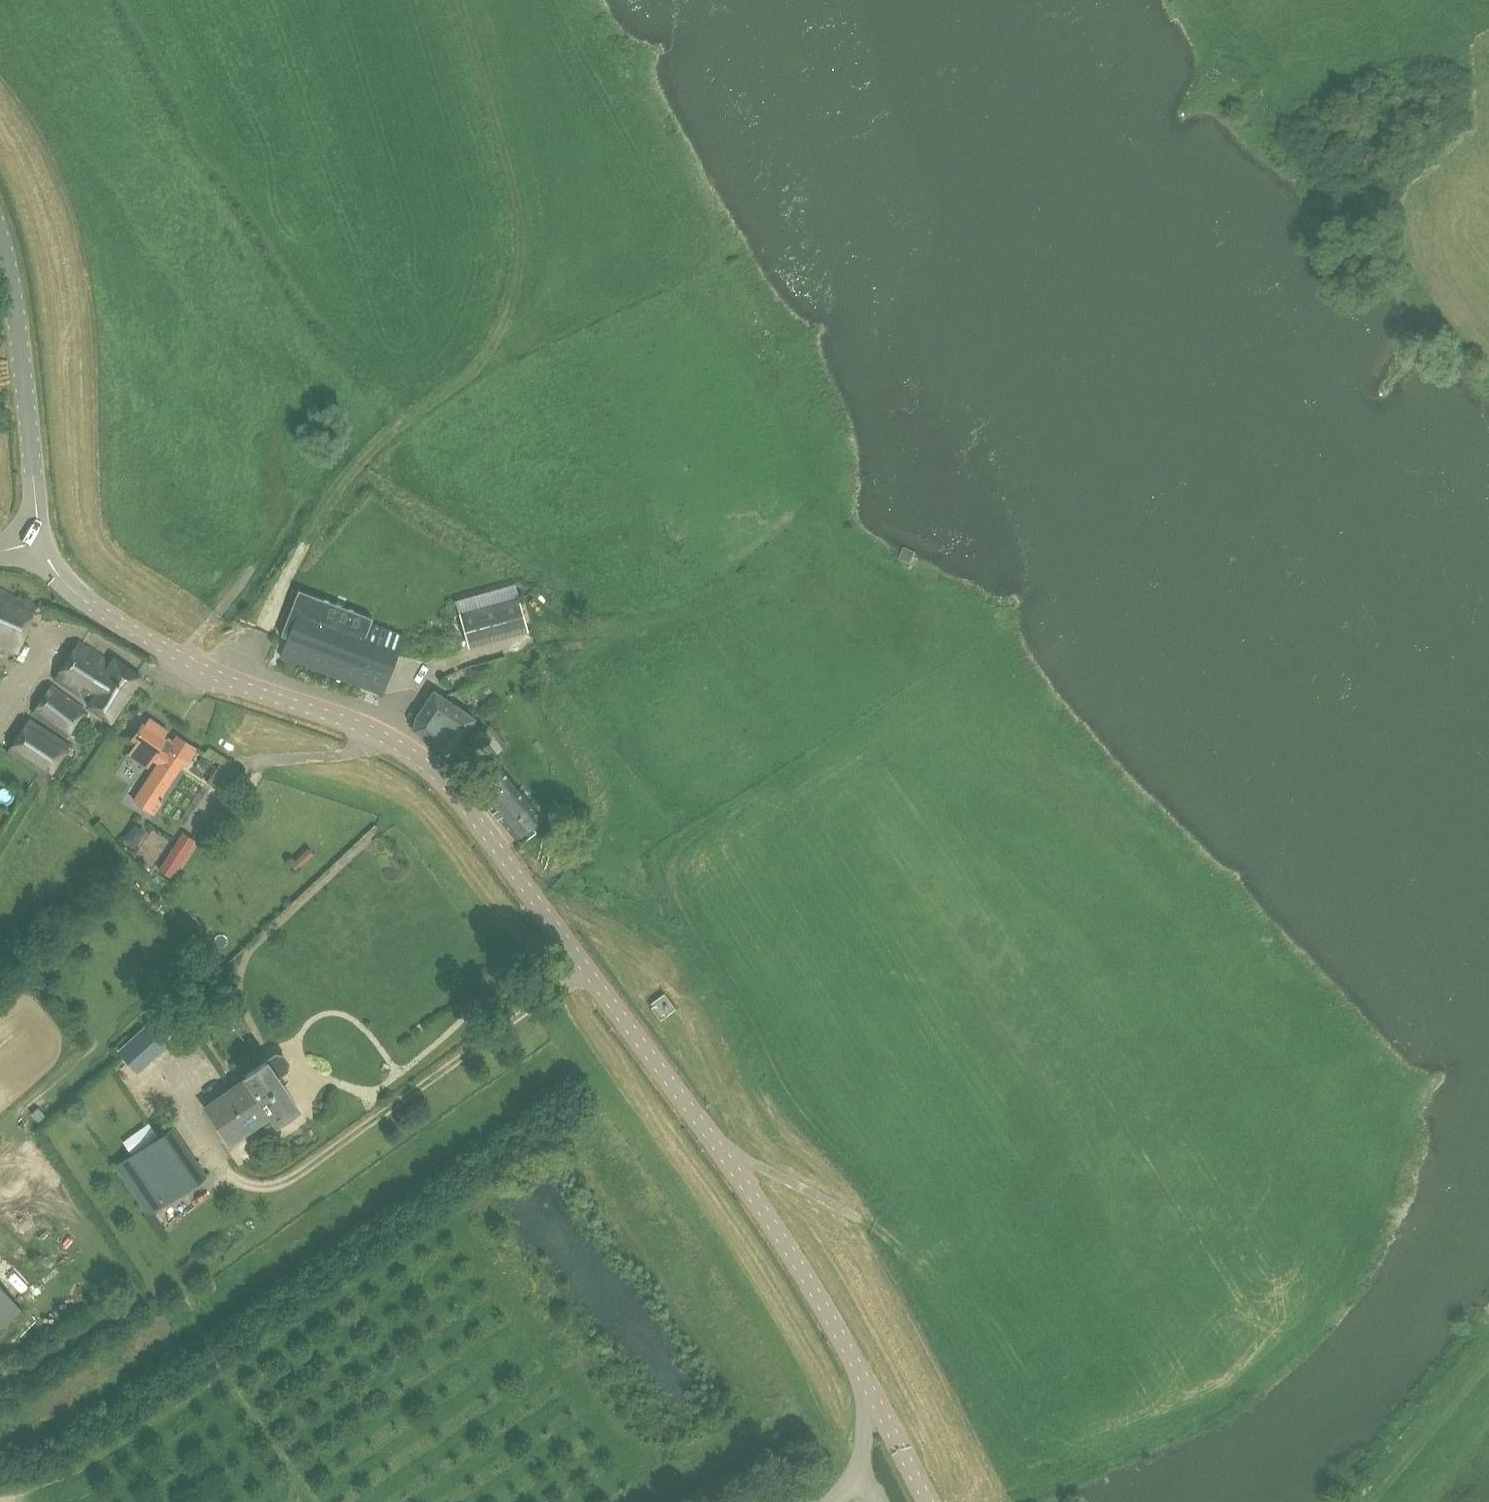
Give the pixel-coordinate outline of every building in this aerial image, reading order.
[(39,603),(0,586),(0,647),(18,655),(39,603)] [(323,622),(328,610),(295,597),(284,626),(291,629),(287,639),(286,642),(280,657),(367,690),(382,696),(389,679),(406,634),(371,621),(365,637),(323,622)] [(470,647),(489,642),(479,607),(460,613),(470,647)] [(112,721),(141,677),(115,660),(114,662),(80,639),(54,681),(79,697),(80,694),(89,700),(86,704),(112,721)] [(67,738),(86,709),(51,684),(32,714),(67,738)] [(476,718),(455,704),(434,690),(415,716),(412,730),(447,753),(459,744),(476,718)] [(71,745),(30,717),(7,752),(48,779),(71,745)] [(193,748),(176,737),(172,744),(165,739),(162,738),(167,730),(151,719),(146,727),(143,725),(133,740),(136,742),(128,754),(148,767),(153,759),(159,763),(134,800),(154,813),(161,802),(158,800),(184,761),(193,748)] [(478,739),(492,757),(507,746),(490,724),(478,739)] [(502,769),(496,762),(486,770),(492,777),(476,790),(514,837),(540,816),(502,769)] [(178,867),(194,841),(183,833),(166,860),(178,867)] [(171,877),(178,867),(166,860),(160,869),(171,877)] [(664,995),(651,1005),(653,1008),(650,1010),(659,1023),(675,1011),(664,995)] [(163,1031),(157,1025),(154,1022),(120,1052),(123,1056),(137,1071),(166,1044),(158,1035),(163,1031)] [(276,1122),(298,1107),(280,1078),(288,1073),(289,1065),(284,1057),(276,1055),(245,1075),(246,1077),(202,1106),(229,1145),(272,1116),(276,1122)] [(40,1120),(45,1115),(37,1107),(32,1112),(40,1120)] [(150,1215),(193,1185),(159,1135),(116,1165),(150,1215)] [(13,1255),(18,1261),(25,1255),(20,1249),(13,1255)] [(21,1310),(0,1286),(0,1329),(21,1310)]
